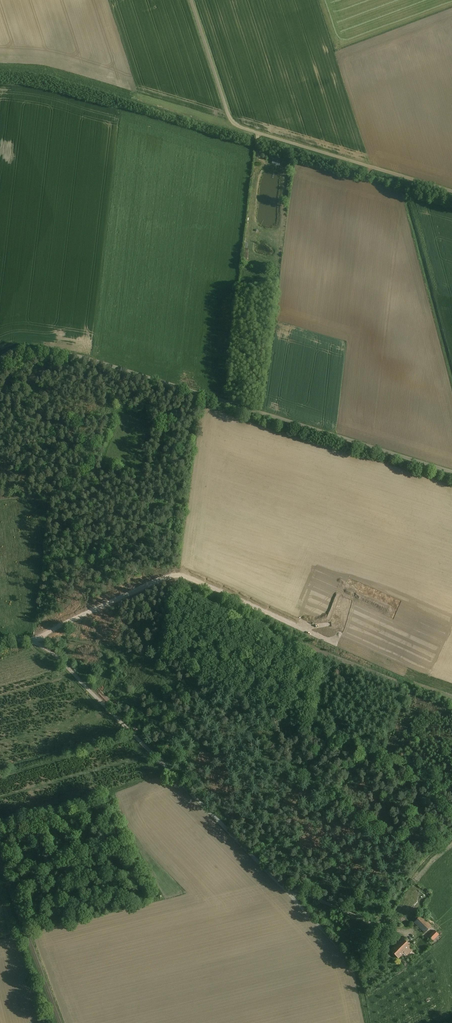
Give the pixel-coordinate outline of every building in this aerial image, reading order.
[(431,927),(420,916),(413,924),(423,934),(431,927)] [(439,935),(435,930),(428,937),(432,942),(439,935)] [(413,949),(403,939),(391,951),(398,958),(404,953),(407,956),(413,949)]
